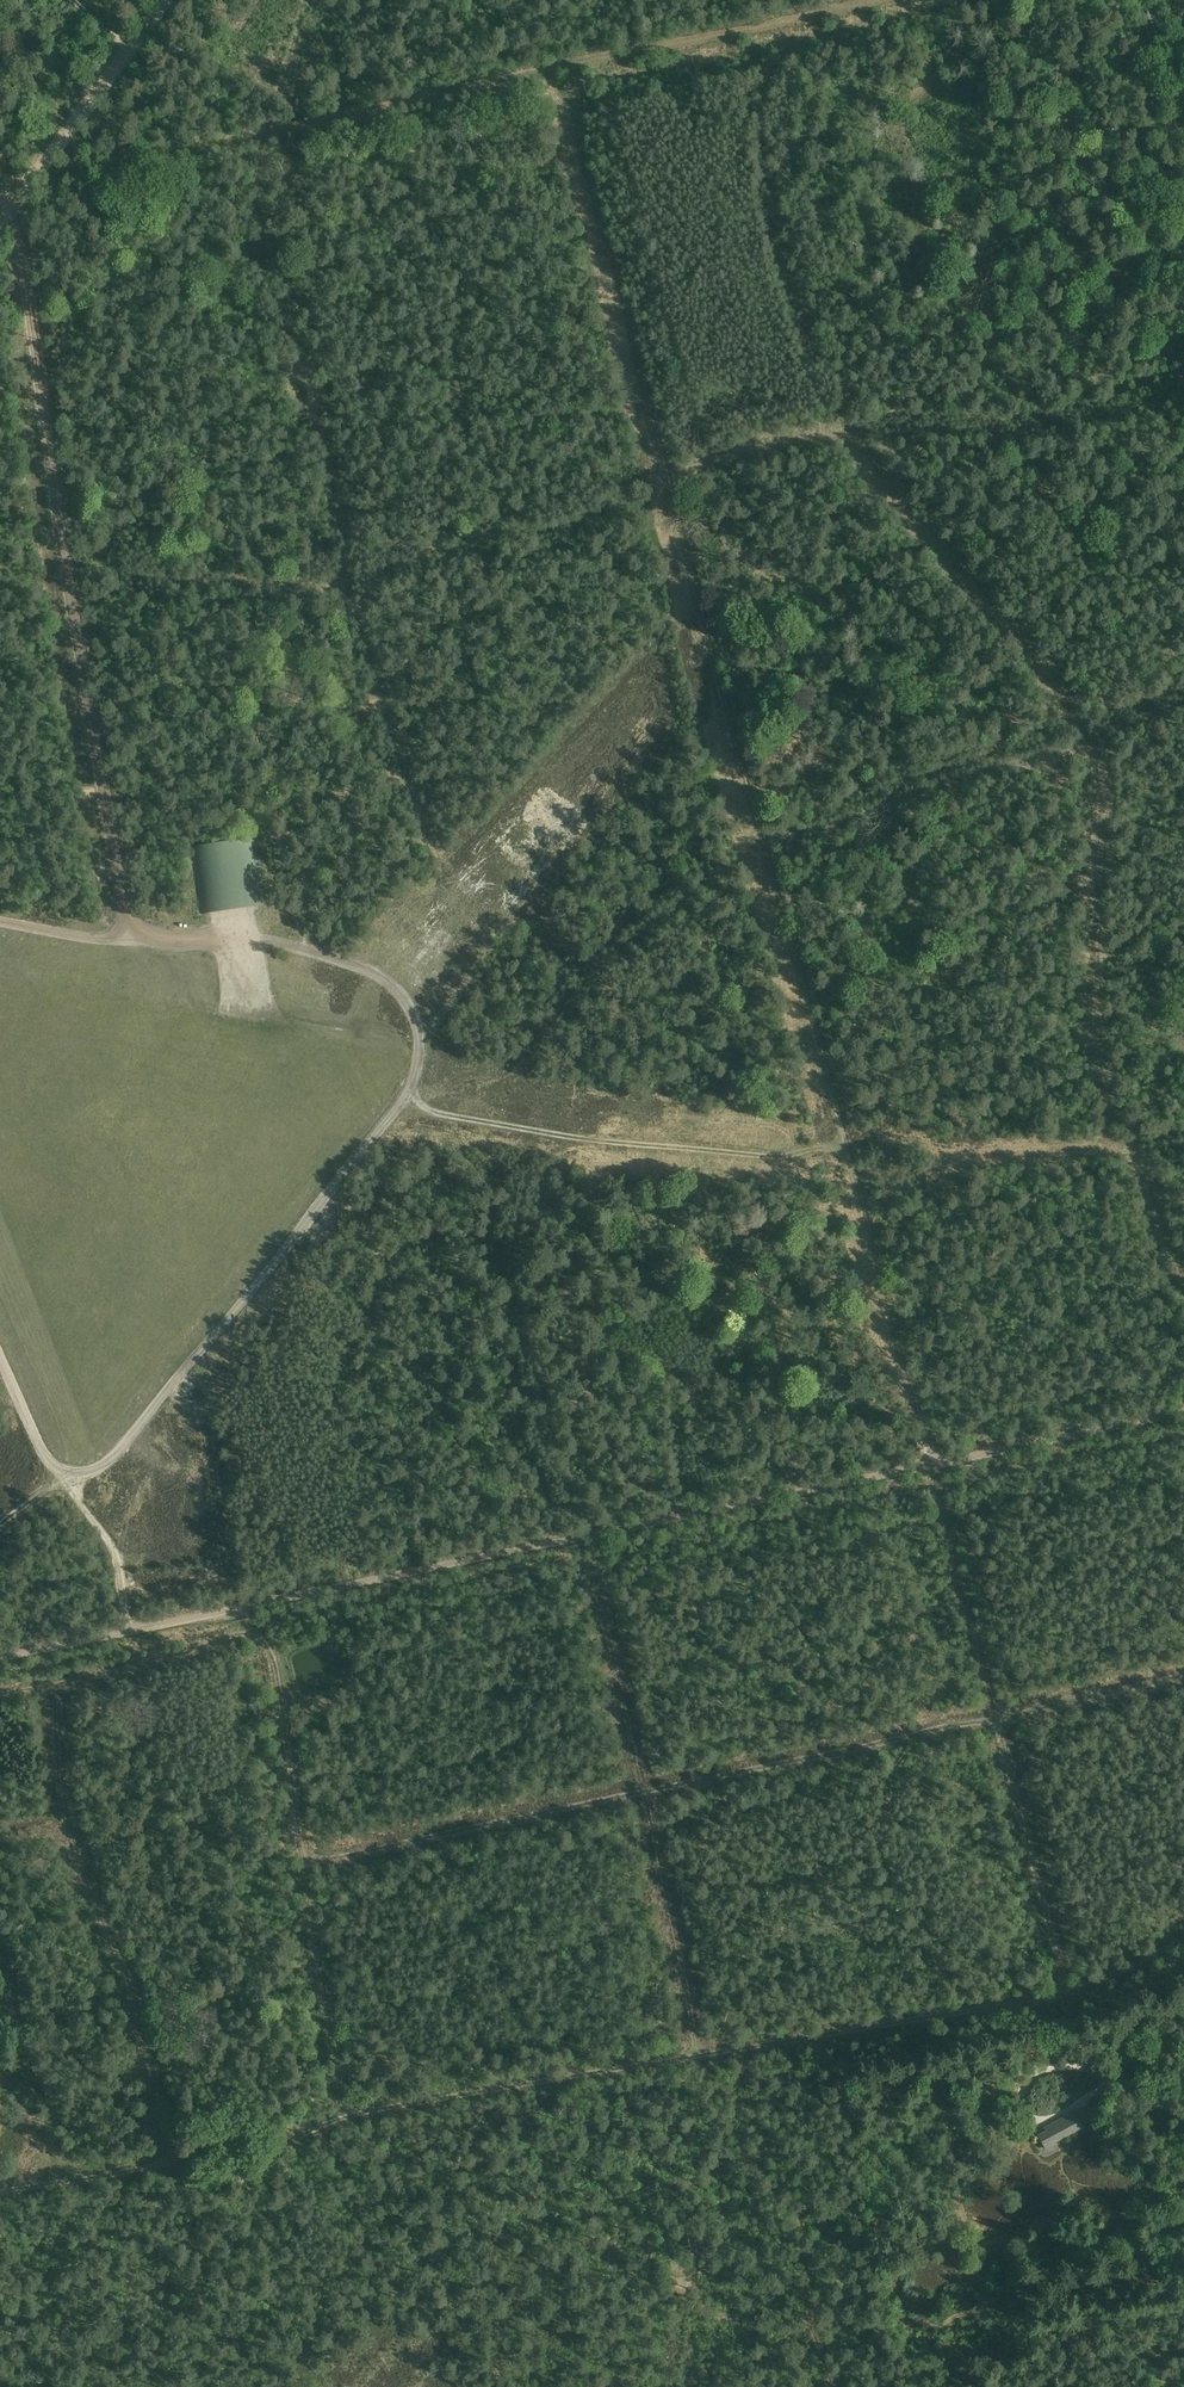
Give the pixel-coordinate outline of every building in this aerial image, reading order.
[(4,1967),(2,1963),(9,1959),(4,1950),(0,1953),(0,1969),(4,1967)] [(1037,2133),(1047,2149),(1057,2144),(1056,2142),(1084,2127),(1076,2110),(1044,2127),(1044,2129),(1037,2133)]
